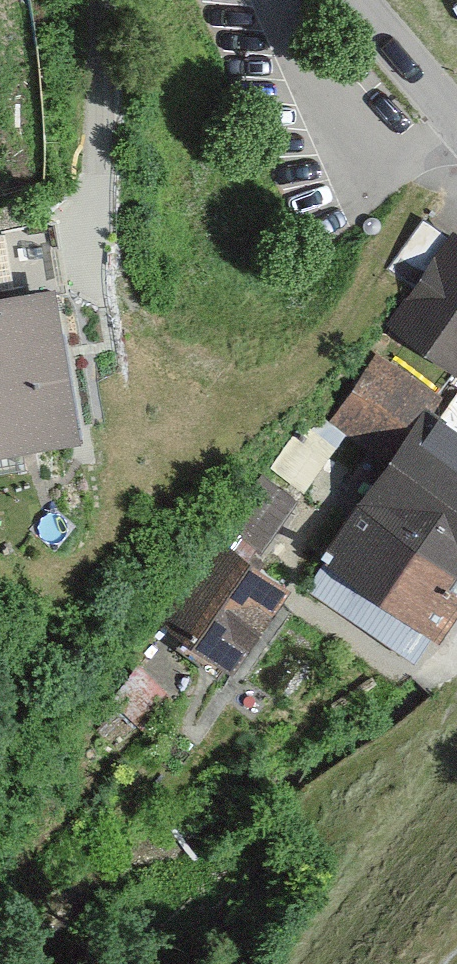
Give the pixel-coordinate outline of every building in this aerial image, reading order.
[(403,324),(456,362),(456,247),(403,324)] [(0,301),(0,460),(116,442),(91,286),(0,301)] [(432,387),(384,353),(338,417),(388,451),(432,387)] [(432,387),(388,451),(316,546),(443,645),(456,624),(456,404),(432,387)] [(236,505),(270,528),(303,479),(270,456),(236,505)] [(301,593),(232,532),(162,610),(224,675),(301,593)]
